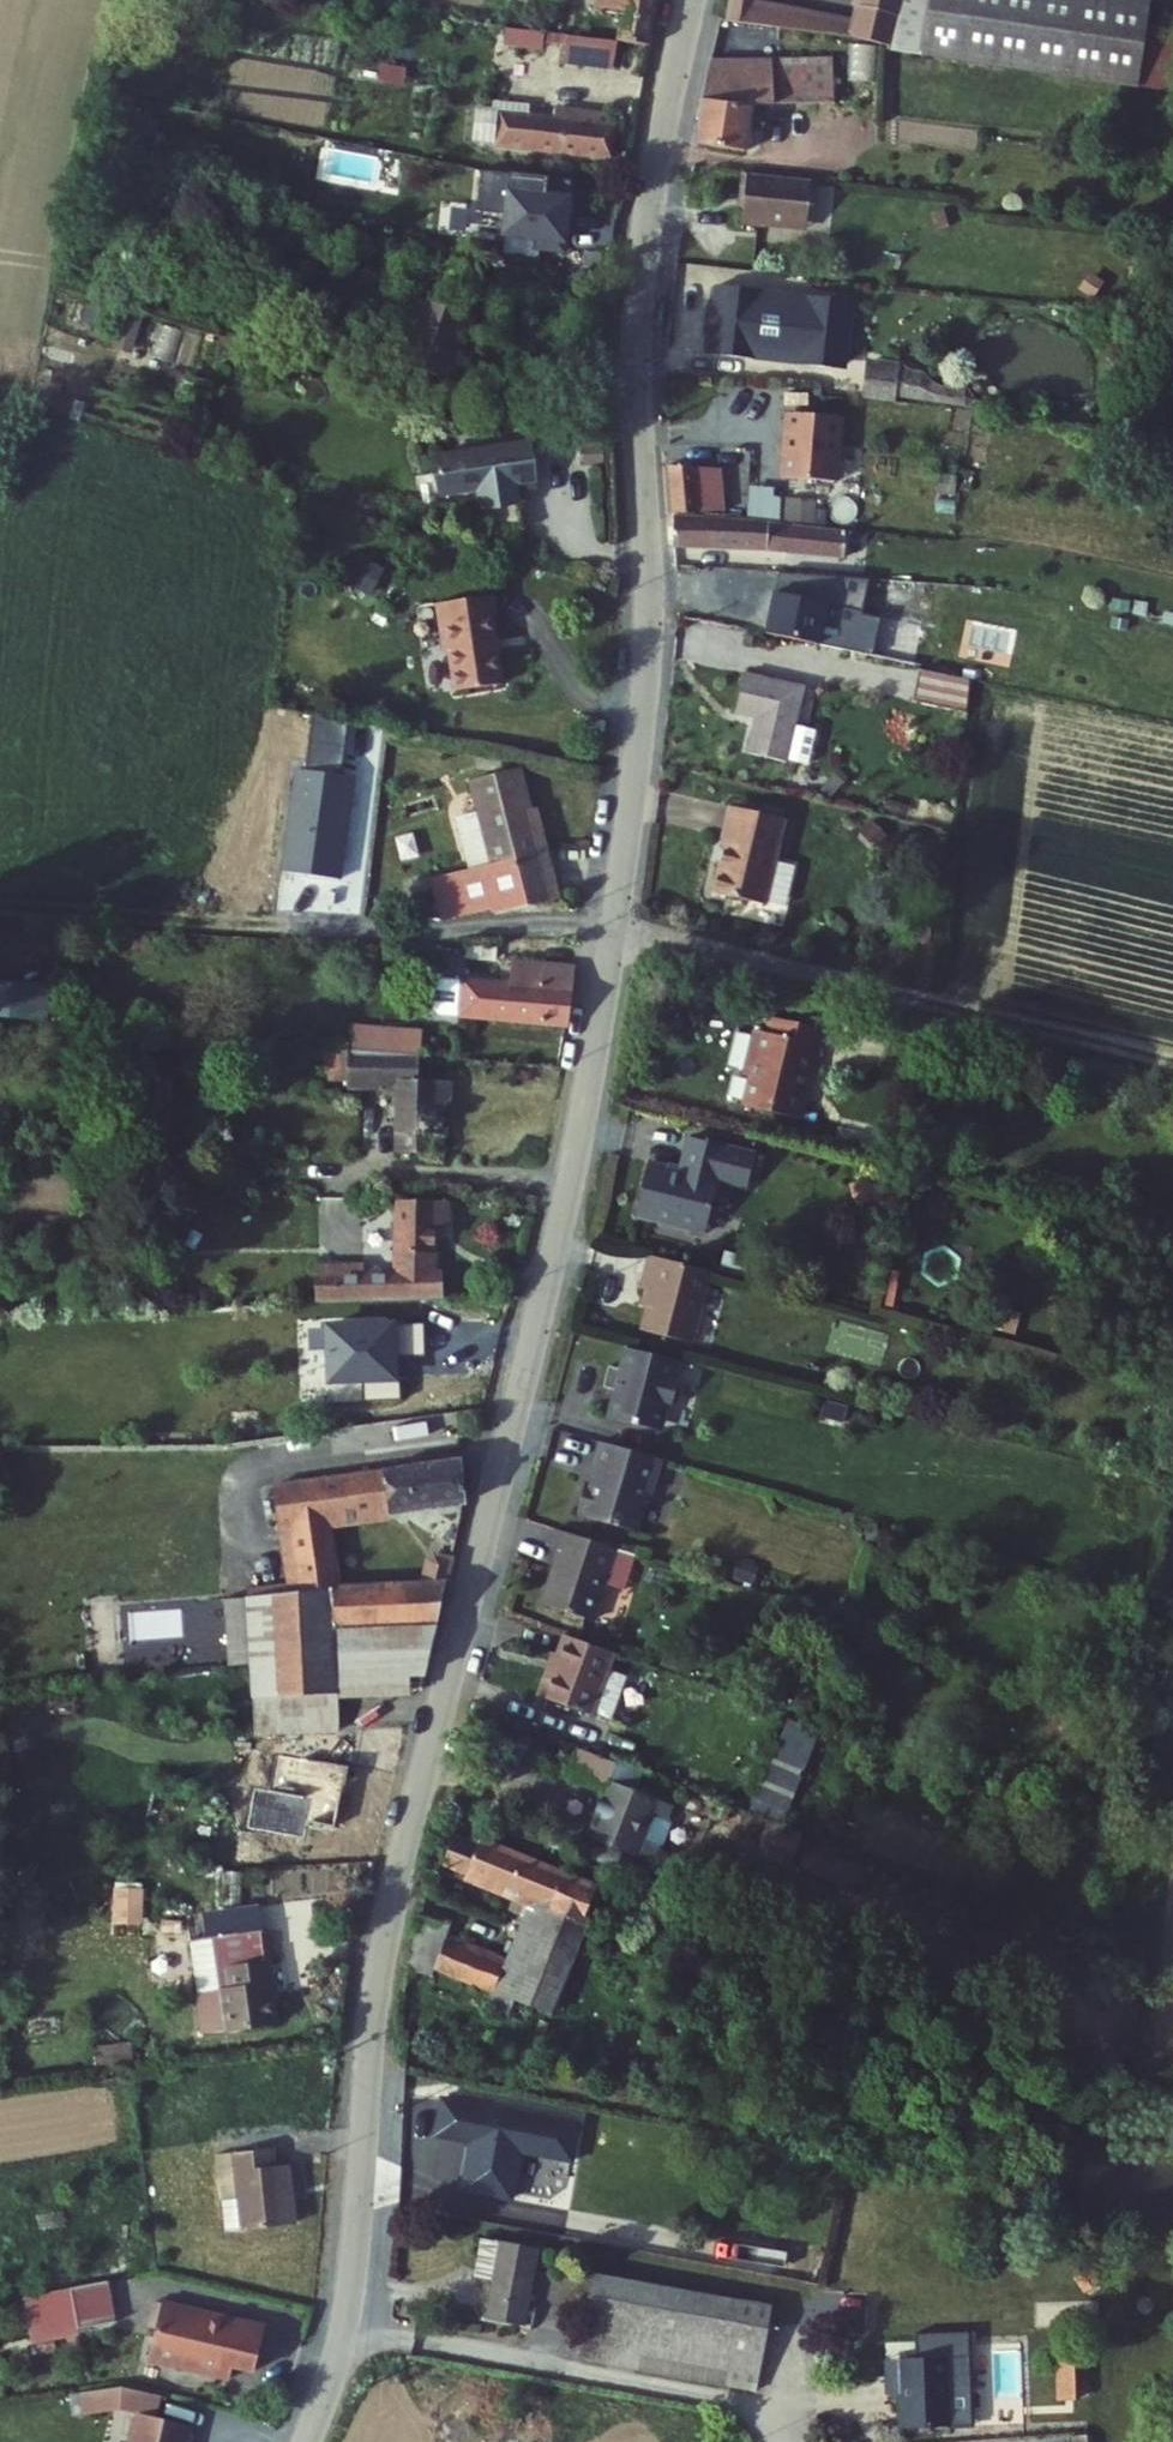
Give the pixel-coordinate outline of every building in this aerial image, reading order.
[(547,34),(553,34),(565,36),(570,0),(550,0),(547,34)] [(647,0),(600,0),(598,14),(629,19),(626,43),(657,48),(663,3),(647,0)] [(864,38),(894,42),(908,45),(933,57),(946,0),(874,0),(868,22),(770,3),(770,0),(743,0),(739,18),(782,25),(781,30),(794,32),(795,28),(864,38)] [(933,57),(1137,89),(1150,8),(1101,0),(946,0),(933,57)] [(551,50),(553,34),(547,34),(512,29),(510,45),(551,50)] [(624,43),(577,37),(573,62),(621,67),(624,43)] [(722,60),(707,138),(756,148),(766,105),(840,105),(841,61),(722,60)] [(502,120),(497,104),(496,113),(478,112),(475,141),(499,144),(502,120)] [(575,114),(573,122),(526,117),(527,107),(497,104),(502,120),(499,144),(499,147),(618,158),(622,127),(611,126),(612,118),(575,114)] [(752,174),(750,194),(756,195),(755,204),(753,206),(751,225),(774,227),(774,224),(797,227),(798,221),(817,223),(822,182),(752,174)] [(578,254),(585,182),(552,179),(550,197),(521,195),(517,239),(551,242),(550,251),(578,254)] [(756,195),(750,194),(748,206),(753,206),(755,204),(756,195)] [(836,326),(839,298),(723,285),(720,309),(726,310),(724,330),(718,329),(716,353),(839,367),(844,327),(836,326)] [(421,295),(399,349),(408,353),(430,298),(421,295)] [(408,353),(406,359),(459,380),(484,317),(431,295),(430,298),(408,353)] [(852,368),(860,300),(839,298),(836,326),(844,327),(839,367),(852,368)] [(724,330),(726,310),(720,309),(715,308),(712,328),(718,329),(724,330)] [(150,355),(188,366),(198,334),(159,322),(150,355)] [(978,393),(974,382),(951,381),(944,378),(938,373),(930,370),(918,369),(906,363),(877,361),(875,399),(969,403),(978,393)] [(852,416),(797,412),(795,429),(798,429),(797,443),(794,443),(792,477),(847,481),(852,416)] [(534,440),(438,451),(444,491),(481,487),(488,531),(527,527),(521,483),(540,480),(534,440)] [(682,512),(713,515),(735,517),(735,471),(677,468),(682,512)] [(806,523),(807,500),(787,499),(786,521),(806,523)] [(828,524),(828,502),(807,500),(806,523),(828,524)] [(682,512),(681,545),(850,558),(853,532),(758,525),(758,519),(745,517),(744,524),(712,522),(713,515),(682,512)] [(866,533),(853,532),(850,558),(864,559),(866,533)] [(776,588),(769,632),(848,645),(856,607),(827,601),(828,597),(776,588)] [(455,623),(467,693),(513,684),(501,616),(506,615),(503,594),(443,606),(446,624),(455,623)] [(867,609),(856,607),(848,645),(860,647),(867,609)] [(935,661),(929,691),(972,699),(975,668),(935,661)] [(760,718),(753,754),(790,762),(790,760),(811,764),(819,730),(798,726),(807,688),(747,674),(739,713),(760,718)] [(539,849),(515,767),(466,781),(476,812),(456,818),(471,867),(445,875),(457,916),(496,904),(499,914),(560,895),(546,846),(539,849)] [(785,859),(775,912),(821,923),(823,919),(843,925),(854,881),(832,876),(842,836),(789,823),(781,858),(785,859)] [(281,884),(280,904),(309,905),(310,886),(281,884)] [(515,982),(469,978),(466,1009),(466,1015),(572,1024),(577,960),(527,956),(527,964),(540,966),(539,984),(515,982)] [(517,956),(515,982),(539,984),(540,966),(527,964),(527,956),(517,956)] [(466,1009),(469,978),(448,976),(441,982),(439,1006),(445,1013),(466,1014),(466,1009)] [(50,1028),(51,989),(0,987),(0,1027),(50,1028)] [(749,1075),(741,1105),(794,1118),(802,1088),(795,1087),(803,1056),(816,1060),(825,1028),(772,1014),(769,1028),(755,1024),(743,1073),(749,1075)] [(407,1052),(408,1026),(360,1024),(359,1048),(407,1052)] [(407,1052),(359,1048),(357,1085),(408,1088),(407,1135),(423,1134),(423,1154),(447,1155),(448,1105),(459,1106),(460,1081),(428,1080),(429,1053),(407,1052)] [(423,1134),(407,1135),(407,1154),(423,1154),(423,1134)] [(645,1164),(635,1216),(705,1232),(716,1180),(744,1186),(753,1151),(686,1135),(678,1171),(645,1164)] [(343,1261),(342,1299),(449,1295),(451,1268),(443,1267),(445,1226),(455,1227),(456,1203),(405,1201),(401,1271),(371,1270),(371,1262),(343,1261)] [(705,1266),(644,1251),(636,1283),(641,1285),(639,1293),(644,1295),(637,1325),(686,1338),(705,1266)] [(322,1260),(321,1300),(342,1299),(343,1261),(322,1260)] [(434,1352),(432,1319),(336,1323),(339,1378),(371,1376),(372,1398),(410,1396),(409,1373),(404,1373),(403,1353),(434,1352)] [(616,1364),(605,1361),(599,1382),(611,1385),(606,1404),(613,1414),(648,1424),(659,1417),(663,1400),(668,1401),(674,1375),(669,1374),(674,1356),(621,1343),(616,1364)] [(663,1457),(601,1440),(594,1465),(598,1466),(593,1484),(587,1482),(579,1509),(585,1511),(584,1515),(636,1530),(647,1492),(655,1487),(663,1457)] [(463,1455),(274,1483),(282,1525),(295,1523),(304,1588),(330,1586),(334,1628),(375,1625),(443,1621),(460,1541),(442,1536),(439,1548),(429,1552),(422,1576),(359,1578),(356,1554),(331,1555),(326,1518),(469,1498),(463,1455)] [(560,1548),(542,1602),(594,1618),(605,1581),(624,1587),(635,1554),(554,1528),(549,1544),(560,1548)] [(276,1591),(256,1599),(274,1695),(332,1690),(330,1676),(340,1675),(334,1628),(330,1586),(304,1588),(276,1591)] [(443,1621),(375,1625),(377,1672),(430,1669),(443,1621)] [(375,1625),(334,1628),(340,1675),(377,1672),(375,1625)] [(568,1637),(545,1699),(613,1722),(627,1680),(610,1674),(617,1654),(568,1637)] [(801,1775),(816,1737),(784,1725),(770,1763),(801,1775)] [(292,1747),(282,1808),(343,1820),(354,1760),(292,1747)] [(612,1781),(620,1762),(594,1752),(584,1778),(610,1787),(612,1781)] [(620,1762),(612,1781),(610,1787),(603,1801),(607,1803),(601,1817),(597,1815),(588,1837),(637,1858),(652,1865),(657,1853),(664,1850),(674,1826),(671,1820),(676,1809),(661,1802),(635,1790),(642,1770),(620,1762)] [(736,1844),(810,1865),(817,1838),(743,1817),(736,1844)] [(267,1867),(269,1838),(232,1836),(231,1866),(267,1867)] [(423,1911),(413,1965),(436,1975),(440,1965),(550,2010),(563,1979),(569,1981),(579,1956),(573,1954),(597,1888),(480,1840),(478,1845),(456,1836),(446,1862),(452,1866),(442,1892),(455,1898),(466,1872),(550,1908),(526,1967),(450,1936),(454,1923),(423,1911)] [(270,1928),(205,1936),(212,1990),(202,1991),(206,2030),(283,2020),(270,1928)] [(574,2118),(436,2091),(429,2129),(466,2136),(456,2183),(505,2193),(515,2146),(566,2156),(574,2118)] [(243,2180),(254,2260),(299,2254),(295,2220),(302,2219),(298,2191),(282,2192),(279,2175),(243,2180)] [(500,2268),(493,2303),(528,2309),(544,2236),(488,2224),(481,2252),(488,2266),(500,2268)] [(602,2270),(583,2352),(764,2389),(781,2305),(602,2270)] [(116,2320),(110,2279),(32,2293),(39,2333),(116,2320)] [(260,2371),(271,2327),(168,2303),(154,2360),(235,2379),(238,2365),(260,2371)] [(915,2340),(900,2410),(971,2426),(986,2355),(915,2340)] [(1075,2396),(1076,2353),(1056,2353),(1055,2395),(1075,2396)] [(187,2423),(146,2413),(151,2392),(130,2387),(86,2392),(89,2416),(124,2412),(140,2415),(133,2441),(183,2441),(187,2423)]
